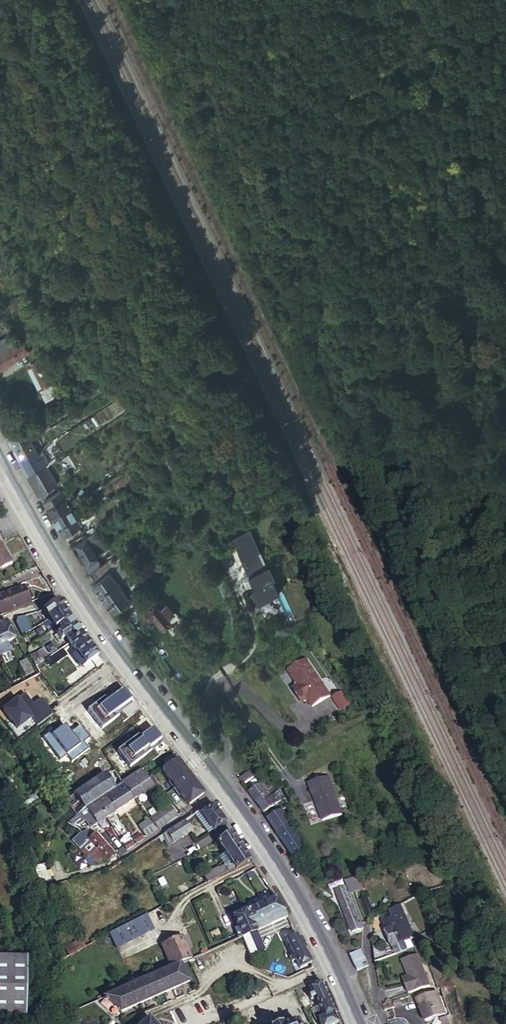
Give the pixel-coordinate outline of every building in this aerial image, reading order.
[(14,352),(7,337),(0,341),(0,358),(14,352)] [(23,348),(14,352),(0,358),(0,369),(27,357),(23,348)] [(24,372),(34,394),(49,387),(38,365),(24,372)] [(5,413),(0,424),(4,432),(22,423),(14,409),(5,413)] [(8,439),(26,430),(22,423),(4,432),(8,439)] [(38,435),(33,426),(26,430),(8,439),(13,449),(30,440),(38,435)] [(36,451),(30,440),(13,449),(19,460),(36,451)] [(36,451),(19,460),(28,475),(46,465),(57,458),(51,447),(42,452),(43,456),(40,457),(36,451)] [(46,465),(28,475),(43,501),(54,493),(51,487),(56,484),(46,465)] [(61,492),(44,502),(53,519),(70,508),(61,492)] [(53,519),(63,536),(70,532),(80,525),(70,508),(53,519)] [(86,535),(80,525),(70,532),(75,542),(86,535)] [(105,539),(99,528),(98,528),(86,536),(84,537),(85,538),(76,544),(87,563),(87,564),(94,559),(97,557),(96,556),(92,549),(105,539)] [(268,565),(251,529),(233,537),(251,574),(256,586),(254,587),(261,601),(281,591),(275,578),(278,577),(271,563),(268,565)] [(96,556),(111,547),(105,539),(92,549),(96,556)] [(99,566),(89,573),(95,583),(121,565),(114,556),(99,566)] [(84,565),(89,573),(99,566),(94,559),(87,564),(87,563),(84,565)] [(95,583),(93,584),(100,595),(116,583),(121,579),(120,578),(126,573),(121,565),(95,583)] [(254,587),(256,586),(251,574),(248,575),(254,587)] [(116,583),(100,595),(107,604),(123,592),(116,583)] [(12,599),(26,594),(23,586),(9,591),(12,599)] [(12,599),(9,591),(0,595),(0,604),(12,599)] [(114,613),(129,602),(123,592),(107,604),(114,613)] [(29,603),(26,594),(12,599),(0,604),(0,615),(0,616),(3,615),(11,612),(10,611),(29,603)] [(154,614),(162,625),(170,619),(168,617),(173,612),(160,595),(156,598),(154,595),(151,598),(153,601),(145,607),(152,615),(154,614)] [(63,610),(57,601),(43,611),(43,612),(49,620),(63,610)] [(69,618),(63,610),(49,620),(52,624),(54,626),(51,628),(53,630),(58,626),(69,618)] [(44,623),(49,620),(43,612),(43,611),(38,612),(37,612),(27,616),(30,623),(40,618),(44,623)] [(17,632),(26,628),(22,617),(15,618),(13,623),(17,632)] [(66,638),(70,643),(82,636),(69,618),(58,626),(61,631),(57,634),(61,640),(66,638)] [(52,624),(49,620),(44,623),(47,628),(52,624)] [(5,622),(0,624),(0,633),(1,632),(7,643),(14,640),(13,638),(5,622)] [(83,666),(97,656),(82,636),(70,643),(78,654),(76,656),(83,666)] [(28,657),(35,668),(42,664),(37,657),(33,651),(28,655),(28,657)] [(37,657),(42,664),(49,658),(44,652),(37,657)] [(306,698),(317,715),(335,703),(305,658),(287,670),(295,680),(292,689),(299,699),(303,700),(306,698)] [(25,659),(17,663),(25,677),(33,673),(25,659)] [(10,666),(18,681),(25,677),(17,663),(10,666)] [(175,677),(166,683),(171,689),(179,683),(175,677)] [(341,711),(351,704),(341,688),(330,695),(341,711)] [(310,752),(299,757),(302,765),(313,760),(310,752)] [(177,760),(174,755),(164,762),(167,767),(177,760)] [(202,795),(177,760),(167,767),(162,770),(187,805),(202,795)] [(257,765),(239,779),(243,785),(261,771),(257,765)] [(114,773),(120,781),(125,777),(120,769),(114,773)] [(147,780),(140,770),(131,777),(143,794),(149,790),(152,788),(147,780)] [(114,789),(122,783),(120,781),(114,773),(106,777),(114,789)] [(114,790),(114,789),(106,777),(105,775),(73,796),(78,803),(69,809),(71,812),(74,816),(79,813),(95,802),(104,797),(114,790)] [(152,776),(147,780),(152,788),(158,785),(152,776)] [(311,783),(324,821),(344,814),(331,776),(311,783)] [(143,794),(131,777),(122,783),(134,800),(143,794)] [(266,780),(249,792),(254,799),(262,793),(266,799),(271,796),(270,794),(274,792),(266,780)] [(134,800),(122,783),(114,789),(114,790),(124,806),(134,800)] [(158,785),(152,788),(149,790),(151,794),(160,788),(158,785)] [(115,812),(124,806),(114,790),(104,797),(115,812)] [(262,793),(254,799),(267,818),(284,806),(276,793),(271,796),(266,799),(262,793)] [(64,802),(69,809),(78,803),(73,796),(64,802)] [(106,818),(115,812),(104,797),(95,802),(106,818)] [(79,813),(85,821),(90,829),(106,818),(95,802),(79,813)] [(212,832),(225,823),(211,803),(199,811),(212,831),(212,832)] [(159,813),(166,824),(177,816),(169,806),(159,813)] [(282,810),(268,819),(273,827),(287,818),(282,810)] [(207,834),(212,831),(199,811),(194,814),(207,834)] [(66,822),(67,824),(77,826),(85,821),(79,813),(74,816),(71,818),(66,822)] [(157,830),(166,824),(159,813),(149,820),(157,830)] [(287,818),(273,827),(279,835),(293,825),(287,818)] [(157,839),(160,844),(164,841),(169,848),(191,833),(183,822),(160,837),(157,839)] [(293,825),(279,835),(285,844),(299,834),(293,825)] [(150,835),(156,831),(153,826),(146,830),(149,834),(150,835)] [(84,831),(81,833),(87,841),(88,842),(80,849),(88,858),(91,855),(98,864),(104,859),(107,862),(114,855),(95,834),(91,838),(84,831)] [(235,870),(250,860),(231,832),(216,843),(229,862),(223,865),(227,872),(234,869),(235,870)] [(133,839),(137,844),(144,840),(143,838),(141,834),(133,839)] [(285,844),(294,857),(308,847),(299,834),(285,844)] [(128,850),(134,846),(131,841),(124,845),(128,850)] [(383,848),(375,852),(382,868),(390,864),(383,848)] [(212,880),(227,872),(223,865),(209,873),(212,880)] [(10,878),(8,868),(0,870),(0,881),(10,878)] [(203,875),(207,883),(212,880),(209,873),(203,875)] [(346,884),(350,896),(363,892),(359,880),(346,884)] [(38,883),(39,890),(42,889),(46,888),(43,881),(38,883)] [(351,935),(360,932),(358,927),(345,887),(336,890),(351,935)] [(272,926),(286,918),(275,899),(261,906),(268,920),(272,926)] [(359,903),(365,920),(372,918),(366,901),(359,903)] [(247,914),(256,934),(260,932),(267,929),(272,926),(268,920),(261,906),(247,914)] [(233,918),(243,939),(256,934),(247,914),(246,912),(233,918)] [(392,915),(391,912),(380,917),(382,922),(393,918),(392,915)] [(399,912),(392,915),(393,918),(397,927),(403,925),(399,912)] [(157,928),(149,914),(128,926),(113,934),(120,948),(157,928)] [(382,922),(396,955),(406,950),(400,934),(406,932),(403,925),(397,927),(393,918),(382,922)] [(243,939),(251,958),(264,953),(256,934),(243,939)] [(296,971),(311,964),(296,936),(286,941),(285,942),(292,956),(288,958),(296,971)] [(173,969),(182,965),(193,960),(183,937),(162,946),(173,969)] [(66,949),(69,955),(84,947),(81,941),(66,949)] [(373,953),(375,960),(392,953),(391,949),(384,952),(380,941),(373,944),(376,951),(373,953)] [(362,950),(350,955),(355,968),(368,964),(362,950)] [(24,1020),(26,956),(0,954),(0,1019),(24,1020)] [(410,995),(431,986),(418,955),(403,962),(409,977),(403,979),(410,995)] [(128,987),(104,998),(121,1012),(189,983),(182,965),(173,969),(140,983),(128,987)] [(126,982),(128,987),(140,983),(138,977),(126,982)] [(328,1000),(320,982),(308,987),(311,994),(307,995),(313,1008),(313,1009),(320,1006),(319,1004),(328,1000)] [(444,1017),(434,994),(416,1002),(425,1023),(428,1023),(444,1017)] [(328,1000),(319,1004),(320,1006),(313,1009),(318,1020),(319,1023),(337,1023),(338,1023),(328,1000)]
